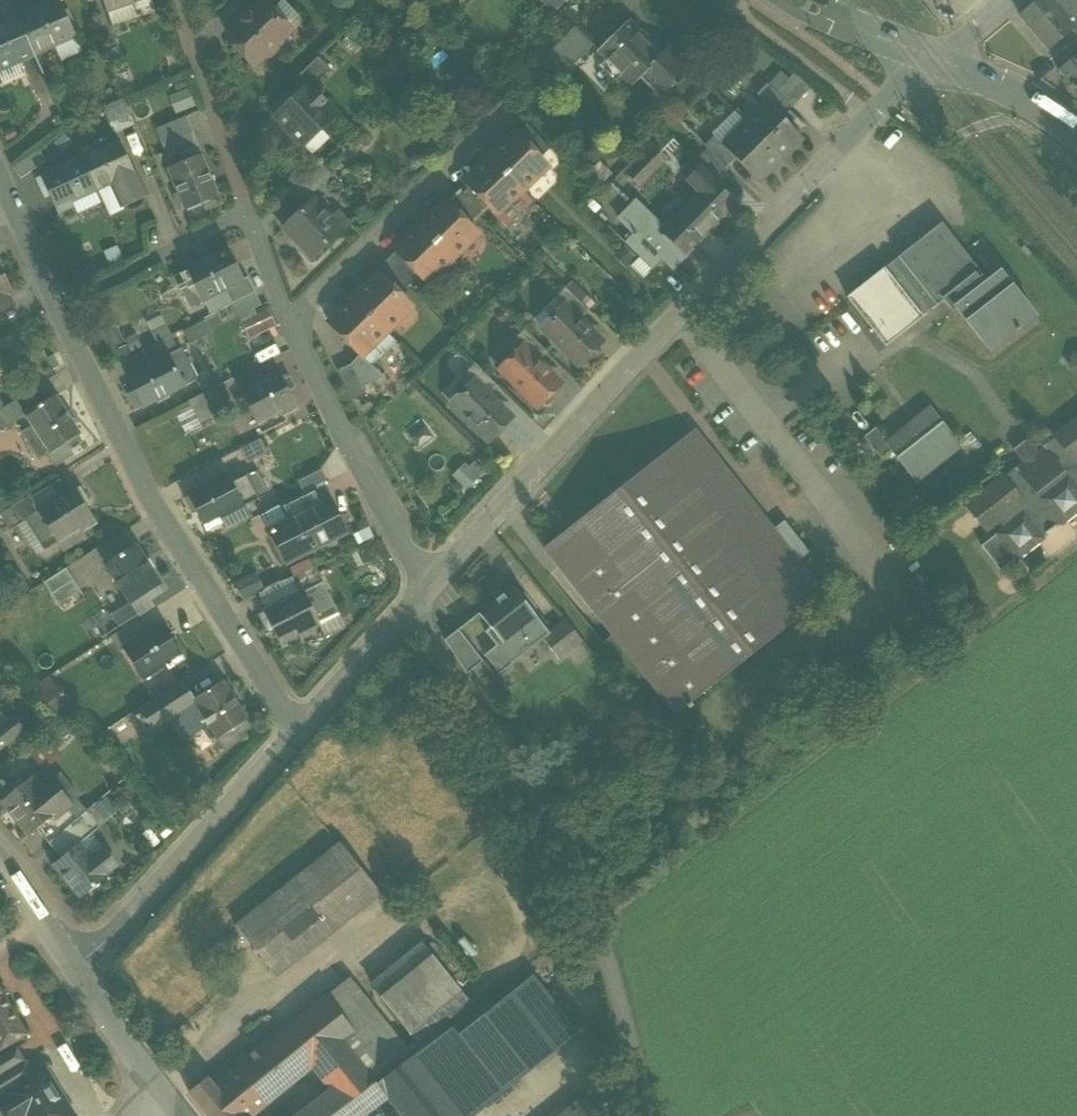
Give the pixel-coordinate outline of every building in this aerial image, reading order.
[(58,2),(57,0),(41,0),(45,8),(58,2)] [(105,11),(132,2),(136,17),(152,12),(148,0),(102,0),(105,11)] [(253,11),(262,2),(263,3),(266,0),(242,0),(253,11)] [(1019,15),(1049,50),(1071,30),(1076,38),(1076,0),(1037,0),(1019,15)] [(45,8),(18,20),(33,55),(74,37),(58,2),(45,8)] [(132,2),(105,11),(110,26),(136,17),(132,2)] [(263,3),(262,2),(253,11),(227,36),(239,48),(237,50),(253,67),(266,54),(271,54),(277,48),(277,43),(290,30),(263,3)] [(0,28),(0,70),(33,55),(18,20),(0,28)] [(660,57),(626,23),(598,51),(606,60),(600,66),(615,81),(621,75),(632,85),(647,71),(655,79),(655,84),(661,90),(666,90),(672,84),(672,79),(690,62),(681,53),(678,57),(669,47),(660,57)] [(576,27),(557,46),(574,63),(593,44),(576,27)] [(1057,71),(1076,93),(1076,54),(1057,71)] [(318,58),(292,82),(301,92),(308,86),(311,89),(330,70),(318,58)] [(787,104),(766,85),(756,95),(765,103),(766,102),(778,114),(787,104)] [(301,92),(275,117),(297,141),(313,125),(319,131),(336,115),(311,89),(308,86),(301,92)] [(174,95),(181,112),(194,107),(187,90),(174,95)] [(124,100),(103,108),(113,134),(134,125),(124,100)] [(765,103),(745,123),(781,160),(802,139),(778,114),(766,102),(765,103)] [(184,119),(156,131),(162,146),(190,133),(184,119)] [(723,145),(722,146),(734,159),(758,183),(781,160),(745,123),(723,145)] [(550,149),(526,125),(517,135),(540,158),(550,149)] [(190,133),(162,146),(169,161),(197,148),(190,133)] [(517,135),(515,133),(490,158),(522,191),(537,177),(534,174),(545,164),(540,158),(517,135)] [(723,145),(714,135),(703,146),(707,150),(725,168),(734,159),(722,146),(723,145)] [(119,141),(80,159),(95,192),(99,190),(112,184),(123,208),(145,197),(119,141)] [(653,147),(640,160),(652,173),(666,159),(653,147)] [(725,168),(707,150),(692,164),(698,169),(699,167),(715,183),(727,171),(725,168)] [(200,156),(167,170),(184,211),(200,204),(204,212),(219,205),(216,198),(217,197),(200,156)] [(522,191),(490,158),(464,183),(488,208),(494,214),(504,204),(506,207),(522,191)] [(80,159),(40,177),(58,215),(74,208),(71,203),(95,192),(80,159)] [(652,173),(640,160),(626,175),(639,188),(653,173),(652,173)] [(321,165),(290,195),(300,205),(331,176),(321,165)] [(715,183),(699,167),(698,169),(686,181),(697,192),(684,205),(712,231),(738,205),(715,183)] [(111,214),(123,208),(112,184),(99,190),(111,214)] [(488,208),(465,185),(456,193),(479,217),(488,208)] [(479,217),(456,193),(446,203),(470,226),(479,217)] [(313,199),(283,228),(293,239),(292,240),(299,247),(300,246),(312,258),(342,229),(313,199)] [(446,203),(445,201),(419,226),(452,259),(477,235),(470,226),(446,203)] [(659,230),(633,204),(618,219),(672,272),(686,258),(658,231),(659,230)] [(659,230),(658,231),(686,258),(712,231),(684,205),(659,230)] [(979,273),(941,224),(898,257),(936,306),(943,300),(953,311),(956,309),(989,352),(1015,331),(1016,333),(1020,330),(1018,329),(1035,316),(1000,271),(982,285),(975,276),(979,273)] [(419,226),(394,251),(418,276),(424,282),(433,272),(436,275),(452,259),(419,226)] [(227,250),(186,271),(187,272),(179,276),(186,289),(186,290),(194,287),(202,303),(224,292),(243,282),(243,281),(227,250)] [(418,276),(396,253),(386,262),(409,285),(418,276)] [(409,285),(386,262),(376,272),(378,275),(379,274),(399,295),(409,285)] [(399,295),(379,274),(378,275),(354,299),(386,332),(401,318),(399,315),(409,305),(399,295)] [(0,278),(0,313),(13,307),(7,296),(11,294),(2,277),(0,278)] [(243,282),(224,292),(230,305),(254,292),(247,279),(243,281),(243,282)] [(194,287),(186,290),(186,289),(182,291),(191,309),(202,303),(194,287)] [(589,311),(565,288),(555,298),(562,305),(562,304),(579,321),(589,311)] [(209,316),(230,305),(224,292),(202,303),(209,316)] [(262,307),(254,293),(230,305),(238,319),(262,307)] [(386,332),(354,299),(328,324),(360,356),(352,365),(362,386),(381,378),(369,366),(395,341),(386,332)] [(579,321),(562,304),(562,305),(540,327),(568,355),(566,357),(575,365),(581,365),(591,355),(589,353),(600,342),(579,321)] [(256,319),(262,333),(275,327),(269,313),(256,319)] [(155,343),(169,336),(158,316),(145,323),(155,343)] [(207,320),(184,331),(190,343),(212,332),(207,320)] [(115,328),(106,333),(114,348),(123,343),(115,328)] [(547,353),(523,330),(513,340),(520,347),(521,346),(538,363),(547,353)] [(169,337),(142,350),(149,364),(167,355),(168,356),(177,352),(169,337)] [(538,363),(521,346),(520,347),(498,369),(527,397),(525,399),(534,407),(540,407),(549,397),(548,395),(559,384),(538,363)] [(177,352),(168,356),(184,387),(197,380),(182,349),(177,352)] [(1073,353),(1068,359),(1065,367),(1066,375),(1070,382),(1076,386),(1076,352),(1073,353)] [(149,364),(127,375),(135,391),(127,395),(135,409),(138,407),(139,409),(184,387),(168,356),(167,355),(149,364)] [(498,388),(474,364),(464,374),(471,381),(472,380),(489,397),(498,388)] [(362,386),(352,365),(337,371),(351,402),(366,395),(362,386)] [(278,372),(238,393),(255,425),(279,412),(281,417),(296,409),(278,372)] [(489,397),(472,380),(471,381),(449,403),(477,431),(476,433),(484,441),(490,441),(500,431),(498,429),(510,418),(489,397)] [(213,388),(188,401),(199,423),(225,410),(213,388)] [(25,414),(25,415),(32,426),(45,446),(49,454),(65,444),(69,450),(70,450),(82,442),(78,435),(79,434),(55,396),(25,414)] [(0,410),(0,431),(25,415),(25,414),(16,400),(0,410)] [(199,423),(188,401),(177,407),(188,429),(199,423)] [(887,444),(886,444),(890,450),(915,482),(959,447),(930,409),(887,444)] [(1018,457),(1025,465),(1018,470),(1016,469),(1005,477),(1004,476),(964,506),(986,534),(1010,514),(1015,520),(995,535),(996,535),(981,547),(1000,571),(1011,563),(1015,560),(1016,562),(1044,540),(1043,538),(1060,525),(1061,527),(1076,514),(1076,418),(1052,437),(1054,439),(1043,448),(1044,450),(1037,455),(1031,447),(1018,457)] [(33,453),(45,446),(32,426),(21,433),(33,453)] [(887,444),(875,429),(864,438),(880,459),(890,450),(886,444),(887,444)] [(796,563),(693,432),(551,543),(566,562),(561,566),(678,714),(687,707),(689,710),(692,707),(690,704),(715,685),(716,686),(734,671),(734,670),(768,643),(769,644),(786,630),(785,630),(817,605),(788,569),(796,563)] [(242,449),(249,462),(269,452),(262,439),(242,449)] [(65,444),(49,454),(56,465),(72,454),(70,450),(69,450),(65,444)] [(470,490),(487,472),(473,458),(456,476),(470,490)] [(258,470),(232,483),(244,506),(269,494),(258,470)] [(321,470),(298,481),(303,493),(315,488),(327,481),(321,470)] [(227,474),(189,493),(207,530),(220,524),(223,529),(249,516),(244,506),(232,483),(227,474)] [(55,485),(32,500),(40,512),(62,497),(55,485)] [(303,493),(279,506),(288,522),(323,505),(315,488),(303,493)] [(40,512),(25,521),(25,522),(44,552),(57,543),(63,553),(86,538),(83,532),(97,524),(74,489),(62,497),(40,512)] [(0,515),(0,516),(10,532),(25,522),(25,521),(40,512),(32,500),(30,496),(0,515)] [(288,522),(279,506),(262,514),(270,531),(269,531),(285,563),(346,532),(330,501),(323,505),(288,522)] [(105,565),(131,603),(145,594),(150,601),(163,592),(158,585),(161,583),(135,545),(105,565)] [(314,567),(290,578),(299,594),(303,592),(322,582),(314,567)] [(66,569),(43,584),(58,607),(80,593),(66,569)] [(257,572),(238,582),(247,598),(266,588),(257,572)] [(20,578),(6,587),(13,599),(27,590),(20,578)] [(322,582),(303,592),(319,623),(339,614),(322,582)] [(513,588),(478,614),(490,629),(502,645),(537,618),(513,588)] [(299,594),(264,611),(281,647),(297,640),(295,635),(319,623),(303,592),(299,594)] [(154,606),(150,601),(145,594),(131,603),(140,616),(154,606)] [(339,614),(319,623),(327,637),(346,627),(339,614)] [(550,635),(537,618),(502,645),(490,629),(484,633),(510,666),(542,641),(550,635)] [(550,635),(542,641),(557,660),(581,641),(566,622),(550,635)] [(161,625),(124,649),(143,680),(166,665),(168,669),(184,660),(161,625)] [(457,631),(445,641),(468,672),(481,663),(457,631)] [(81,655),(91,670),(110,658),(101,643),(81,655)] [(0,681),(0,700),(18,684),(9,673),(5,676),(0,681)] [(56,710),(68,704),(54,676),(41,683),(56,710)] [(182,682),(138,710),(150,730),(174,715),(193,703),(192,702),(194,701),(182,682)] [(194,701),(192,702),(193,703),(208,726),(217,740),(232,730),(237,737),(238,736),(250,728),(246,721),(248,720),(223,682),(194,701)] [(193,703),(174,715),(188,738),(202,729),(208,726),(193,703)] [(0,728),(0,750),(24,730),(13,717),(0,728)] [(217,740),(225,752),(242,741),(238,736),(237,737),(232,730),(217,740)] [(77,797),(58,773),(41,788),(42,789),(37,792),(54,812),(63,805),(64,806),(73,798),(74,799),(77,797)] [(31,776),(0,802),(27,836),(36,829),(55,813),(54,812),(37,792),(42,789),(41,788),(31,776)] [(74,799),(73,798),(64,806),(76,820),(84,813),(85,812),(74,799)] [(63,805),(54,812),(55,813),(36,829),(48,844),(76,820),(64,806),(63,805)] [(76,820),(48,844),(60,858),(78,842),(79,843),(87,837),(97,829),(84,813),(76,820)] [(94,860),(102,854),(87,837),(79,843),(94,860)] [(340,841),(233,924),(275,978),(382,896),(340,841)] [(79,843),(78,842),(60,858),(51,865),(78,898),(106,875),(105,874),(112,868),(102,854),(94,860),(79,843)] [(425,947),(371,988),(406,1030),(458,987),(425,947)] [(577,1032),(533,977),(510,995),(554,1050),(577,1032)] [(347,979),(281,1032),(312,1069),(330,1091),(343,1107),(348,1103),(374,1083),(409,1055),(347,979)] [(0,993),(0,1050),(25,1036),(0,993)] [(554,1050),(510,995),(457,1037),(502,1094),(555,1052),(554,1050)] [(450,1029),(376,1084),(387,1099),(401,1115),(475,1115),(502,1094),(457,1037),(450,1029)] [(281,1032),(249,1058),(245,1053),(236,1061),(239,1066),(269,1103),(312,1069),(281,1032)] [(0,1059),(0,1077),(25,1062),(16,1049),(0,1059)] [(0,1077),(0,1097),(10,1091),(11,1094),(35,1079),(25,1062),(0,1077)] [(213,1087),(207,1079),(188,1093),(207,1115),(253,1115),(269,1103),(239,1066),(213,1087)] [(11,1094),(10,1091),(0,1097),(0,1112),(3,1115),(71,1115),(44,1073),(35,1079),(11,1094)] [(348,1103),(358,1115),(365,1115),(387,1099),(376,1084),(374,1083),(348,1103)] [(296,1115),(330,1115),(343,1107),(330,1091),(296,1115)] [(558,1115),(602,1115),(584,1094),(558,1115)] [(330,1115),(358,1115),(348,1103),(343,1107),(330,1115)]
